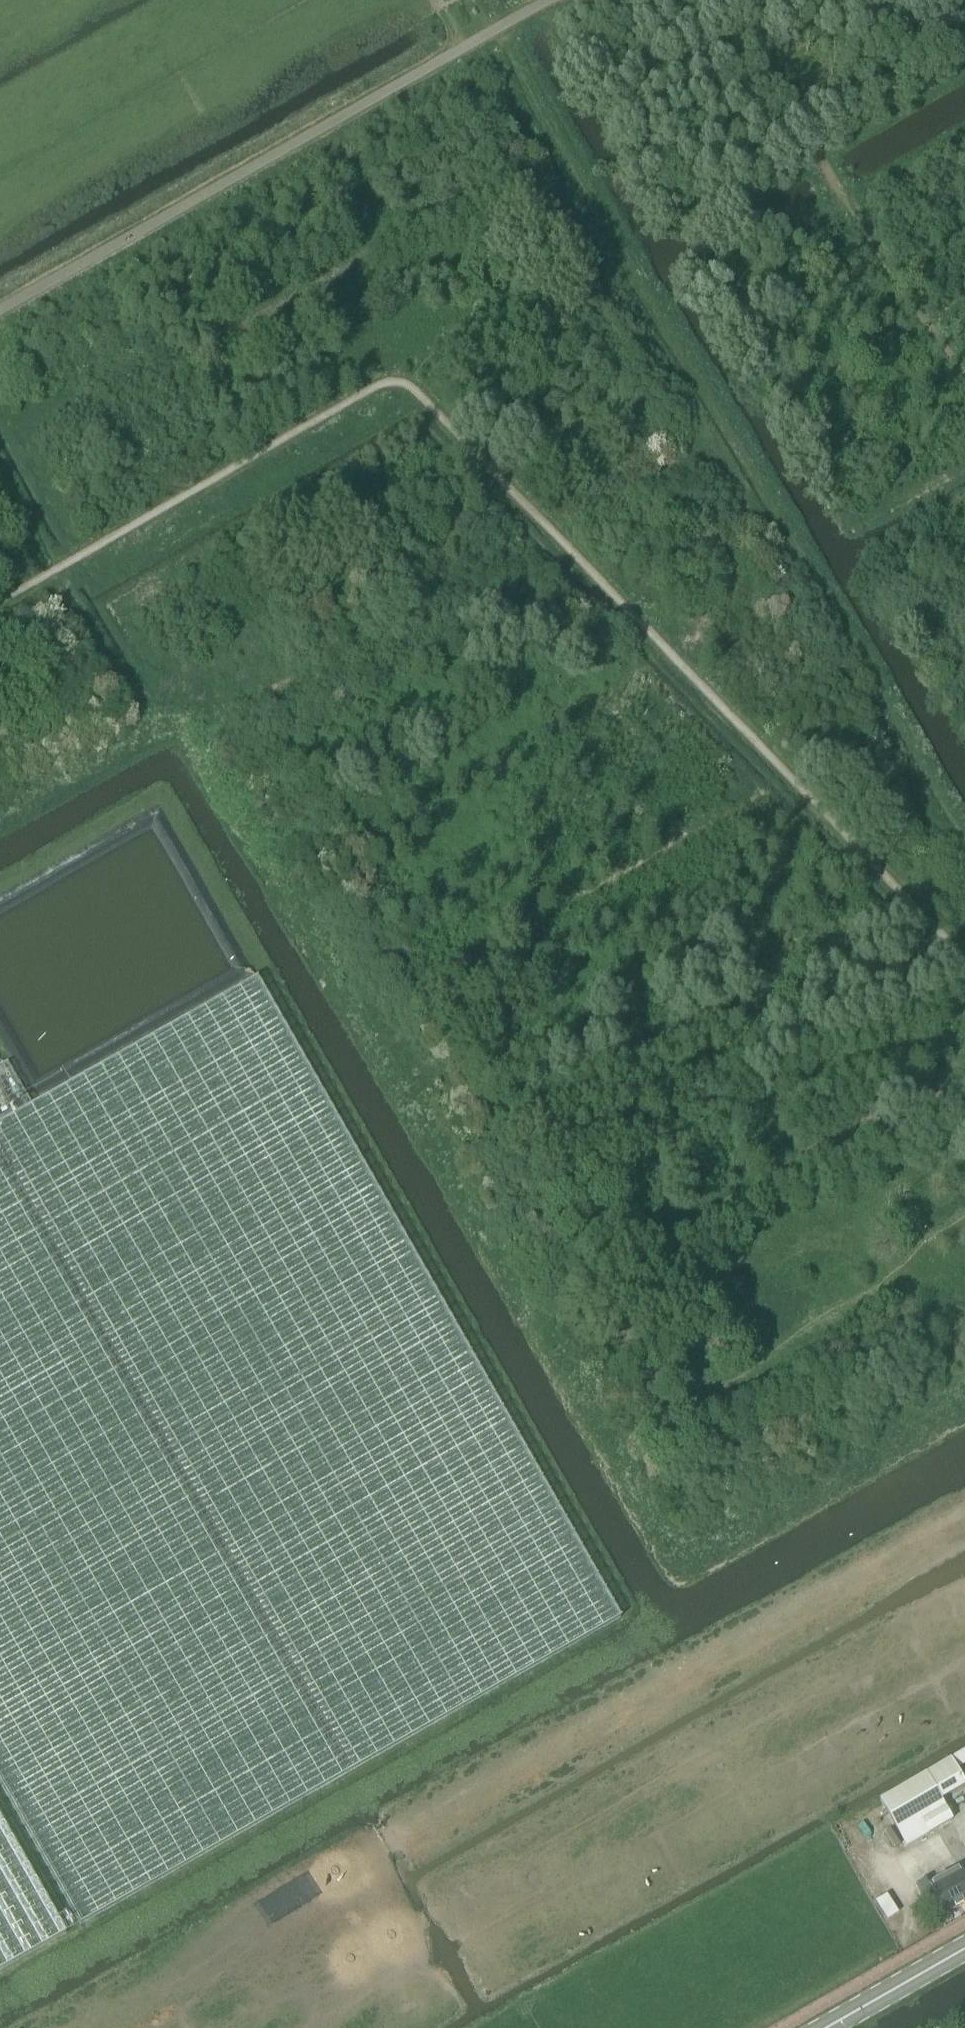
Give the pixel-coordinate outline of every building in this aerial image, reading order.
[(0,1067),(0,1782),(80,1924),(621,1617),(257,976),(31,1105),(7,1063),(0,1067)] [(950,1758),(957,1769),(964,1764),(964,1750),(950,1758)] [(880,1799),(907,1846),(952,1821),(945,1808),(940,1800),(940,1799),(964,1785),(964,1783),(957,1769),(950,1758),(880,1799)] [(66,1932),(0,1815),(0,1969),(66,1932)] [(919,1891),(925,1901),(934,1896),(945,1914),(964,1903),(964,1880),(958,1868),(929,1885),(919,1891)]
